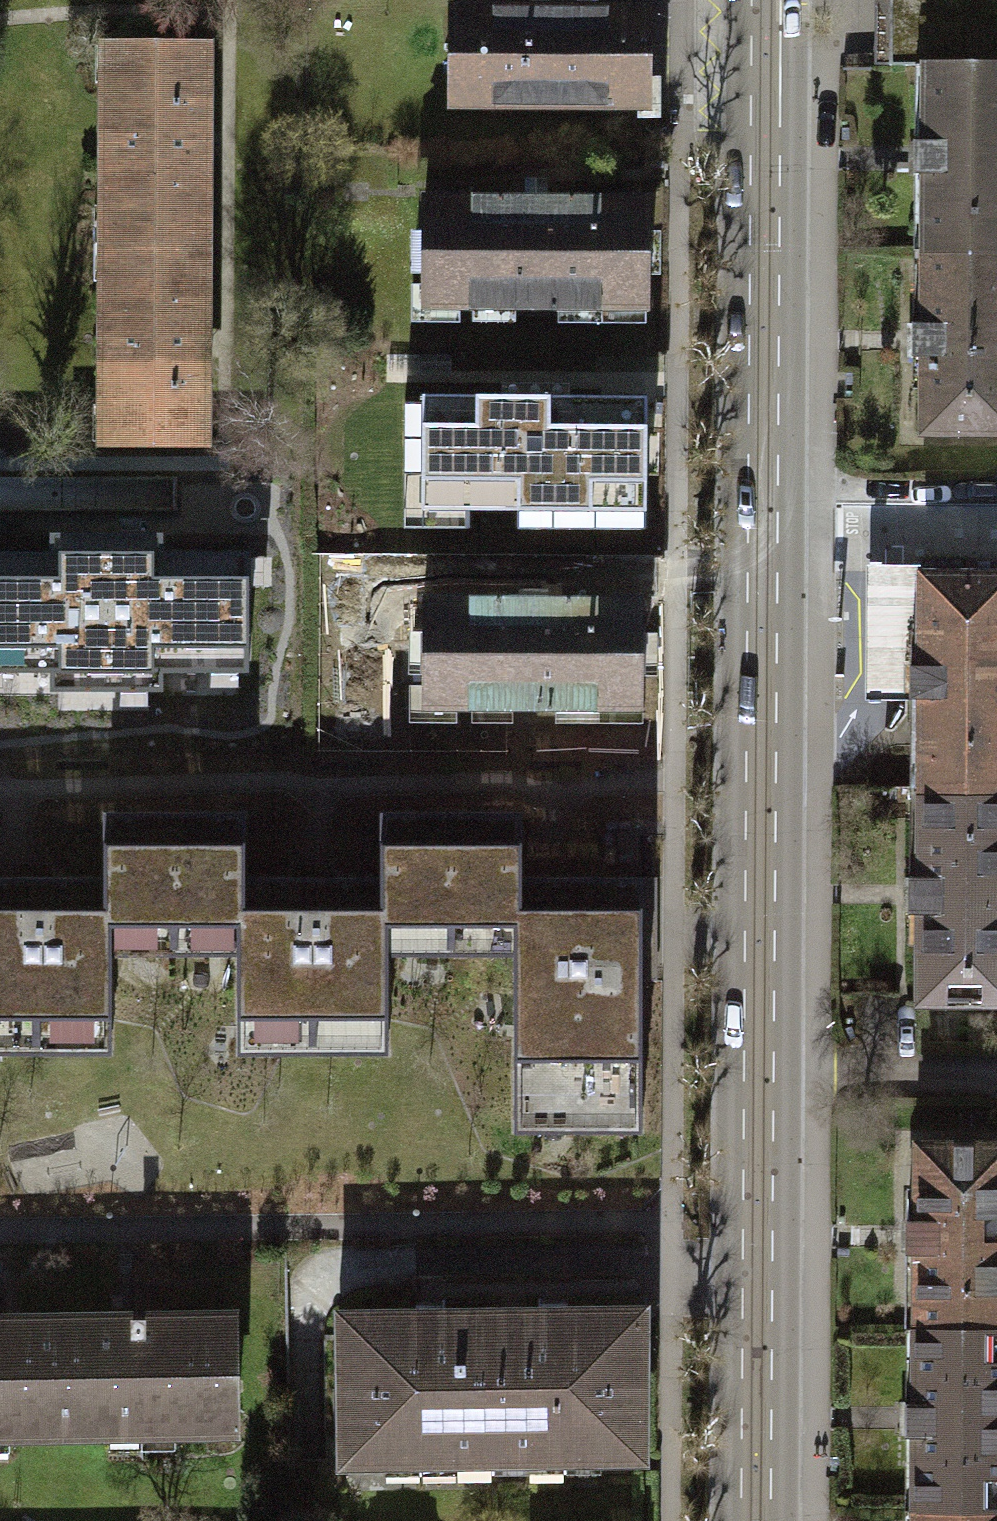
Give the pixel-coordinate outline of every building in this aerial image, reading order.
[(880,66),(915,66),(996,67),(996,0),(880,0),(880,66)] [(645,10),(448,9),(447,107),(644,107),(645,10)] [(104,42),(103,244),(202,244),(204,43),(104,42)] [(913,248),(996,249),(996,67),(915,66),(914,141),(904,141),(904,173),(914,173),(913,248)] [(538,197),(419,198),(420,309),(642,307),(640,196),(538,197)] [(200,443),(202,244),(103,244),(101,442),(200,443)] [(913,248),(913,324),(902,324),(902,357),(912,357),(912,432),(996,433),(996,249),(913,248)] [(539,398),(420,396),(420,501),(642,504),(643,400),(539,398)] [(47,552),(0,552),(0,672),(47,672),(47,692),(159,692),(160,672),(247,672),(247,555),(161,555),(161,536),(47,536),(47,552)] [(857,698),(900,698),(900,663),(911,664),(911,571),(911,563),(858,563),(857,698)] [(911,571),(911,664),(900,663),(900,698),(910,698),(910,788),(996,788),(996,572),(911,571)] [(536,598),(423,598),(422,703),(646,702),(645,597),(536,598)] [(910,788),(909,877),(899,877),(899,910),(909,910),(909,1001),(996,1002),(996,788),(910,788)] [(173,952),(173,811),(104,811),(104,874),(30,874),(0,874),(0,1052),(107,1052),(107,952),(173,952)] [(386,954),(452,954),(452,812),(380,812),(380,876),(310,877),(246,877),(246,811),(173,811),(173,952),(234,952),(234,1051),(386,1051),(386,954)] [(523,812),(452,812),(452,954),(512,954),(512,1131),(643,1131),(643,876),(523,876),(523,839),(523,812)] [(906,1327),(996,1328),(996,1143),(907,1142),(907,1218),(896,1218),(896,1252),(907,1252),(906,1327)] [(635,1467),(635,1313),(554,1313),(492,1314),(493,1458),(599,1458),(599,1467),(635,1467)] [(431,1314),(345,1314),(345,1328),(336,1328),(336,1360),(343,1360),(344,1460),(357,1460),(357,1470),(382,1470),(382,1459),(493,1458),(492,1314),(455,1314),(431,1314)] [(0,1321),(0,1431),(234,1428),(233,1318),(131,1319),(131,1334),(125,1334),(18,1335),(4,1335),(4,1321),(0,1321)] [(906,1327),(906,1401),(895,1400),(895,1433),(906,1433),(905,1508),(996,1509),(996,1328),(906,1327)] [(905,1508),(905,1520),(996,1520),(996,1509),(905,1508)]
